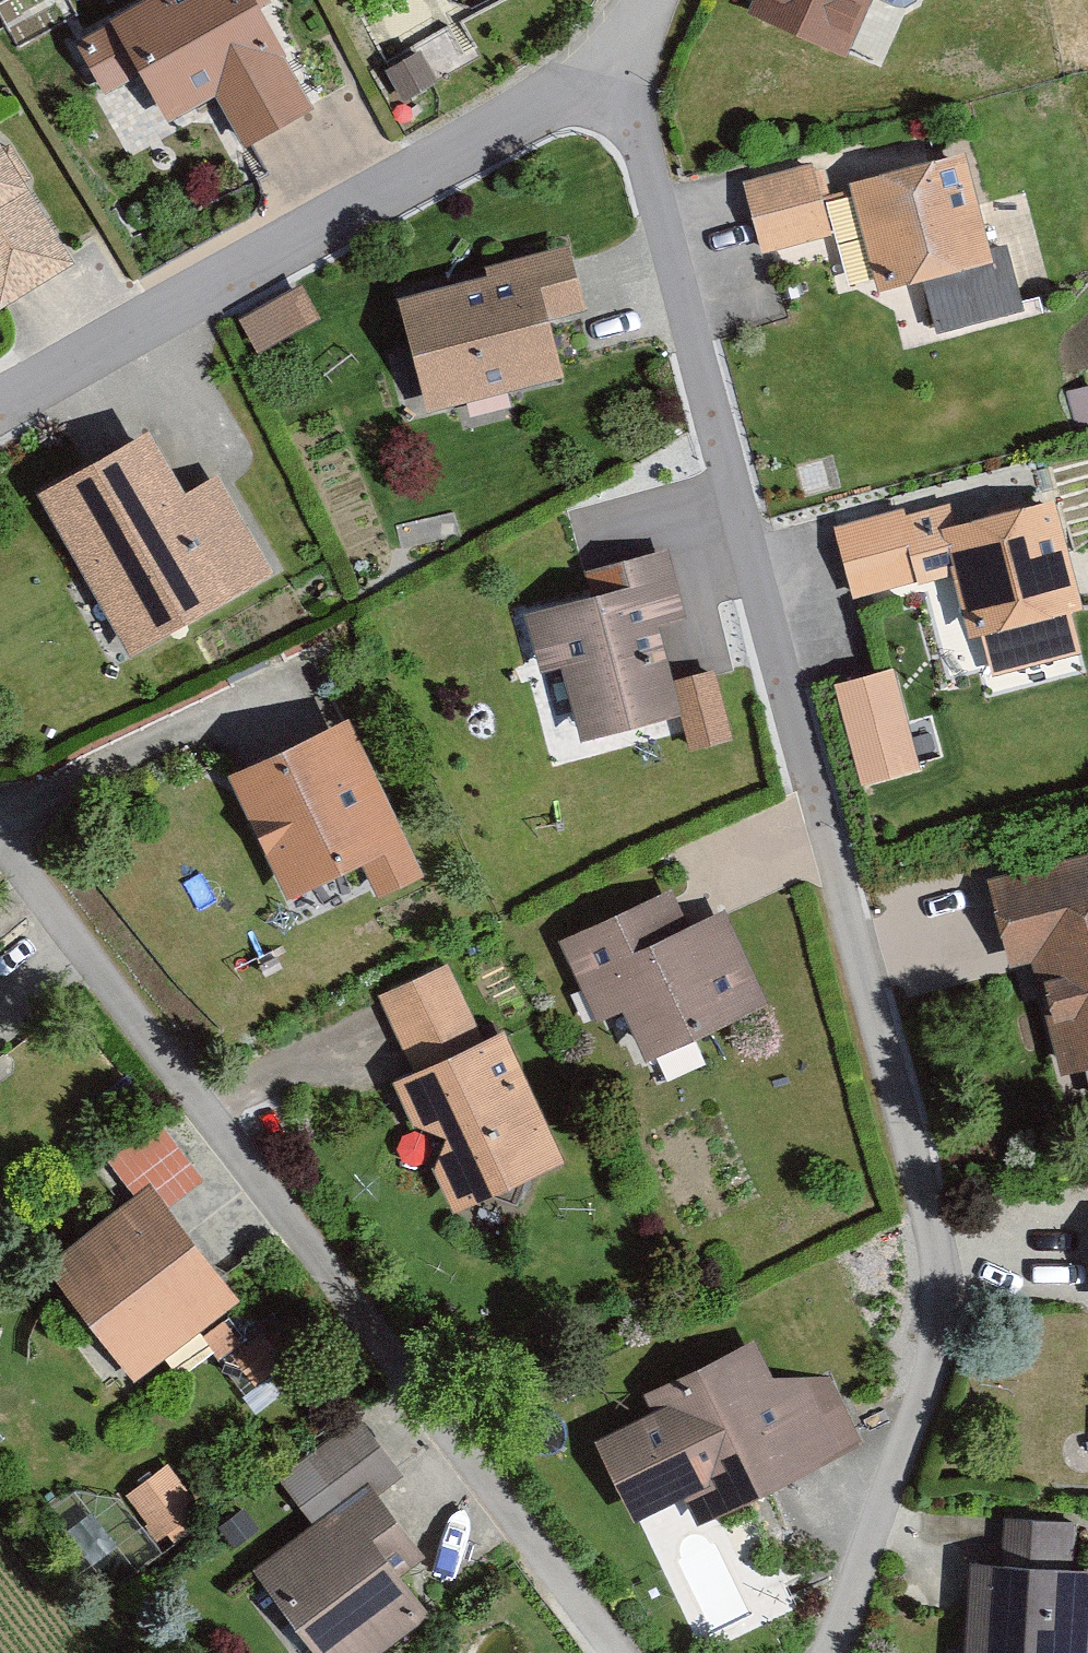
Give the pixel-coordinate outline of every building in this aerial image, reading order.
[(253,0),(167,0),(116,26),(121,37),(87,54),(113,105),(152,85),(176,131),(224,106),(249,155),(315,121),(253,0)] [(756,17),(854,64),(884,0),(764,0),(756,17)] [(443,93),(425,63),(394,81),(412,111),(443,93)] [(0,128),(0,305),(8,318),(86,272),(0,128)] [(1009,272),(983,165),(865,193),(891,300),(1009,272)] [(832,242),(811,173),(746,193),(767,262),(832,242)] [(493,287),(408,308),(435,418),(573,385),(560,328),(589,321),(573,255),(490,275),(493,287)] [(246,327),(262,358),(318,328),(302,297),(246,327)] [(281,582),(227,485),(197,501),(165,443),(53,504),(140,660),(281,582)] [(965,536),(992,640),(1087,615),(1087,542),(1079,506),(965,536)] [(931,587),(911,520),(847,539),(867,606),(931,587)] [(599,578),(605,603),(532,620),(545,678),(572,672),(590,749),(690,727),(696,751),(742,741),(728,678),(684,688),(670,627),(697,621),(683,559),(599,578)] [(933,774),(904,673),(847,689),(877,790),(933,774)] [(438,884),(360,729),(242,788),(303,907),(374,872),(392,907),(438,884)] [(1003,885),(1024,983),(1057,976),(1078,1076),(1087,1074),(1087,867),(1003,885)] [(695,931),(676,893),(566,947),(607,1030),(642,1013),(669,1068),(780,1013),(731,914),(695,931)] [(576,1167),(512,1036),(486,1048),(450,974),(384,1005),(418,1077),(402,1085),(466,1219),(576,1167)] [(167,1110),(112,1148),(135,1181),(190,1143),(167,1110)] [(53,1267),(141,1387),(244,1312),(156,1192),(53,1267)] [(868,1459),(834,1387),(780,1387),(763,1352),(653,1404),(660,1418),(608,1442),(650,1530),(696,1508),(709,1535),(868,1459)] [(328,1652),(391,1652),(436,1620),(408,1583),(433,1565),(386,1502),(410,1484),(368,1428),(294,1483),(328,1529),(269,1573),(328,1652)] [(128,1503),(165,1546),(202,1514),(165,1471),(128,1503)] [(1085,1579),(1087,1539),(1017,1534),(1014,1575),(981,1572),(975,1652),(1087,1652),(1087,1579),(1085,1579)]
